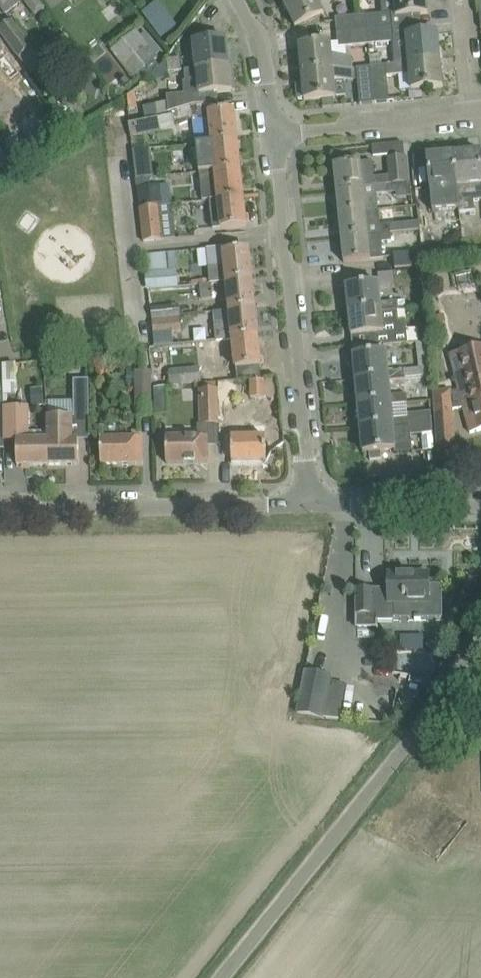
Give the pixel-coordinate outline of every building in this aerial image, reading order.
[(6,15),(24,1),(36,17),(45,10),(38,0),(0,0),(0,7),(6,15)] [(143,12),(162,38),(179,26),(159,0),(146,10),(143,12)] [(313,19),(324,14),(318,0),(290,0),(284,3),(295,28),(313,19)] [(366,15),(368,31),(393,28),(392,18),(421,15),(428,15),(427,0),(381,0),(383,13),(366,15)] [(356,16),(336,18),(338,33),(368,31),(366,15),(362,15),(362,16),(356,16)] [(33,75),(45,66),(12,22),(0,30),(33,75)] [(393,28),(368,31),(369,45),(394,43),(393,38),(393,28)] [(138,30),(113,49),(133,76),(158,57),(156,55),(161,51),(146,31),(141,35),(138,30)] [(338,33),(339,48),(365,45),(369,45),(368,31),(338,33)] [(406,36),(393,38),(394,43),(395,53),(396,65),(409,64),(441,60),(438,33),(406,36)] [(198,69),(229,66),(226,40),(195,43),(198,69)] [(319,45),(299,47),(302,75),(354,69),(353,57),(333,59),(331,44),(319,45)] [(395,53),(370,55),(371,67),(371,68),(386,66),(396,65),(395,53)] [(104,66),(116,87),(128,80),(116,59),(104,66)] [(396,65),(386,66),(387,77),(399,75),(401,91),(410,90),(411,90),(421,89),(443,87),(441,60),(409,64),(396,65)] [(171,113),(172,113),(183,109),(191,106),(196,105),(195,95),(232,91),(229,66),(198,69),(185,70),(186,82),(184,82),(186,94),(167,96),(169,113),(171,113)] [(386,66),(371,68),(373,83),(388,82),(387,77),(386,66)] [(303,85),(297,85),(298,100),(304,99),(305,101),(336,98),(335,82),(358,80),(358,86),(360,103),(360,104),(375,103),(373,83),(371,68),(371,67),(354,69),(302,75),(303,85)] [(81,75),(76,91),(95,98),(101,82),(81,75)] [(411,90),(410,90),(410,99),(422,98),(421,89),(411,90)] [(174,123),(195,116),(191,106),(183,109),(172,113),(171,113),(174,123)] [(212,143),(237,140),(234,111),(209,114),(212,143)] [(51,118),(25,134),(34,148),(60,132),(51,118)] [(130,123),(132,135),(144,133),(142,121),(130,123)] [(215,172),(240,169),(237,140),(212,143),(215,172)] [(150,149),(134,150),(136,170),(152,168),(150,149)] [(459,189),(460,202),(461,213),(475,212),(474,202),(480,201),(480,156),(480,152),(456,155),(459,189)] [(431,191),(459,189),(456,155),(427,158),(430,181),(431,191)] [(408,183),(405,158),(389,160),(391,176),(375,178),(373,161),(334,165),(337,190),(363,188),(375,186),(408,183)] [(210,202),(243,198),(240,169),(215,172),(200,173),(203,201),(210,200),(210,202)] [(340,214),(379,210),(377,194),(409,191),(408,183),(375,186),(363,188),(337,190),(340,214)] [(164,206),(161,185),(138,188),(138,193),(137,193),(139,210),(157,207),(171,206),(172,206),(172,205),(164,206)] [(213,230),(226,229),(246,227),(243,198),(210,202),(213,230)] [(442,223),(458,220),(455,201),(439,203),(442,223)] [(143,243),(161,241),(158,217),(172,215),(171,206),(157,207),(139,210),(143,243)] [(381,225),(379,210),(340,214),(342,238),(391,233),(390,225),(381,225)] [(400,224),(390,225),(391,233),(401,232),(400,224)] [(345,263),(365,261),(384,259),(382,243),(392,242),(391,233),(342,238),(345,263)] [(227,282),(252,280),(249,250),(224,253),(223,247),(208,249),(211,284),(212,283),(227,282)] [(396,270),(423,267),(421,252),(394,255),(396,270)] [(148,254),(145,258),(148,290),(178,287),(176,270),(170,270),(169,253),(148,254)] [(230,310),(255,308),(252,280),(227,282),(230,310)] [(202,300),(214,298),(212,283),(211,284),(200,285),(202,300)] [(380,303),(378,284),(347,287),(349,311),(382,308),(382,312),(398,310),(397,302),(380,303)] [(179,305),(152,307),(153,321),(181,318),(179,305)] [(217,341),(257,337),(255,308),(230,310),(214,312),(217,341)] [(382,312),(382,308),(349,311),(352,336),(353,349),(385,346),(385,347),(408,344),(406,322),(399,322),(398,310),(382,312)] [(181,318),(153,321),(154,335),(173,333),(182,332),(181,318)] [(173,333),(154,335),(155,347),(174,345),(173,333)] [(260,366),(257,337),(217,341),(218,355),(222,355),(224,369),(236,368),(260,366)] [(354,356),(356,380),(388,377),(388,381),(405,379),(405,378),(433,375),(430,342),(417,343),(419,369),(387,372),(385,353),(354,356)] [(433,392),(435,412),(453,410),(464,409),(464,407),(475,405),(474,399),(480,398),(480,348),(471,351),(451,356),(457,379),(460,391),(451,392),(451,390),(433,392)] [(169,371),(171,387),(201,384),(200,368),(169,371)] [(136,417),(152,416),(152,371),(135,371),(136,417)] [(388,377),(356,380),(358,404),(390,401),(391,405),(407,403),(406,394),(390,396),(388,381),(388,377)] [(89,380),(75,380),(75,400),(75,412),(77,412),(77,411),(88,411),(88,412),(90,412),(89,380)] [(252,398),(264,398),(277,397),(276,380),(251,380),(252,398)] [(213,389),(213,384),(205,384),(205,389),(201,389),(202,425),(218,424),(217,389),(213,389)] [(33,405),(44,404),(43,389),(32,390),(33,405)] [(464,407),(464,409),(466,414),(470,433),(480,431),(480,398),(474,399),(475,405),(464,407)] [(390,401),(358,404),(361,428),(393,425),(393,429),(409,427),(409,418),(392,420),(391,405),(390,401)] [(30,440),(29,407),(5,407),(5,410),(5,441),(17,441),(17,466),(48,465),(48,440),(47,439),(30,440)] [(453,410),(435,412),(439,460),(457,459),(453,410)] [(431,412),(419,413),(421,434),(433,433),(431,412)] [(393,425),(361,428),(363,453),(370,452),(381,451),(395,449),(395,453),(412,451),(411,435),(421,434),(419,413),(408,414),(409,418),(409,427),(393,429),(393,425)] [(48,465),(79,465),(78,439),(77,439),(77,418),(48,418),(48,439),(47,439),(48,440),(48,465)] [(232,462),(266,462),(265,425),(252,426),(253,438),(232,438),(232,462)] [(167,464),(208,463),(208,437),(166,438),(167,464)] [(101,465),(143,464),(142,438),(101,439),(101,465)] [(381,451),(370,452),(370,460),(382,459),(381,451)] [(429,606),(429,574),(389,574),(389,591),(373,591),(373,590),(357,590),(357,628),(377,627),(377,621),(394,621),(394,607),(429,606)] [(321,716),(329,681),(330,675),(304,670),(296,710),(321,716)]
